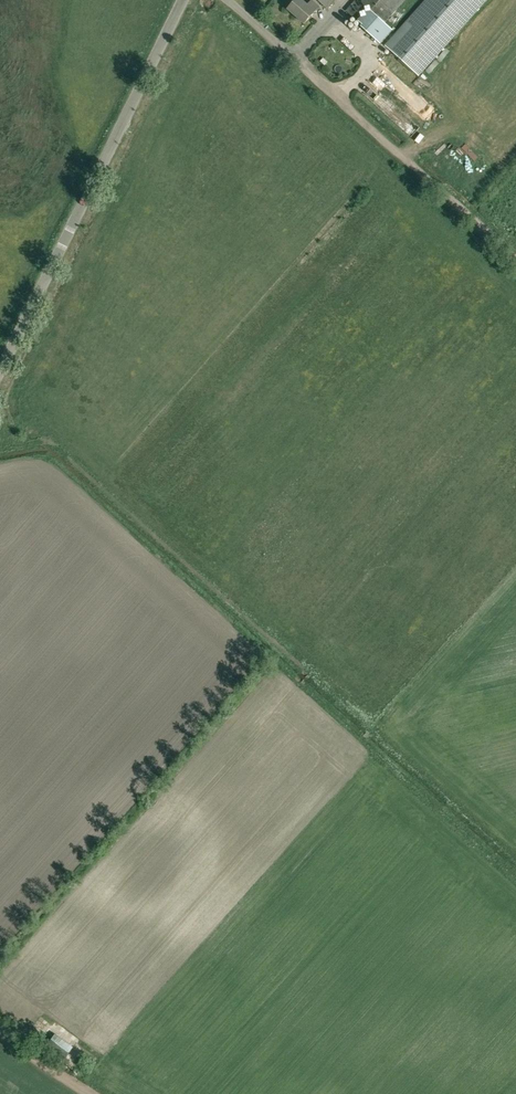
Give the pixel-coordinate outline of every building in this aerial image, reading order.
[(315,12),(301,0),(296,0),(288,9),(304,24),(315,12)] [(327,9),(335,0),(318,0),(327,9)] [(346,10),(382,43),(393,31),(384,23),(405,0),(355,0),(346,10)] [(418,76),(487,0),(425,0),(384,45),(418,76)] [(427,117),(435,108),(414,88),(406,97),(427,117)] [(49,1040),(67,1054),(74,1045),(56,1032),(49,1040)]
